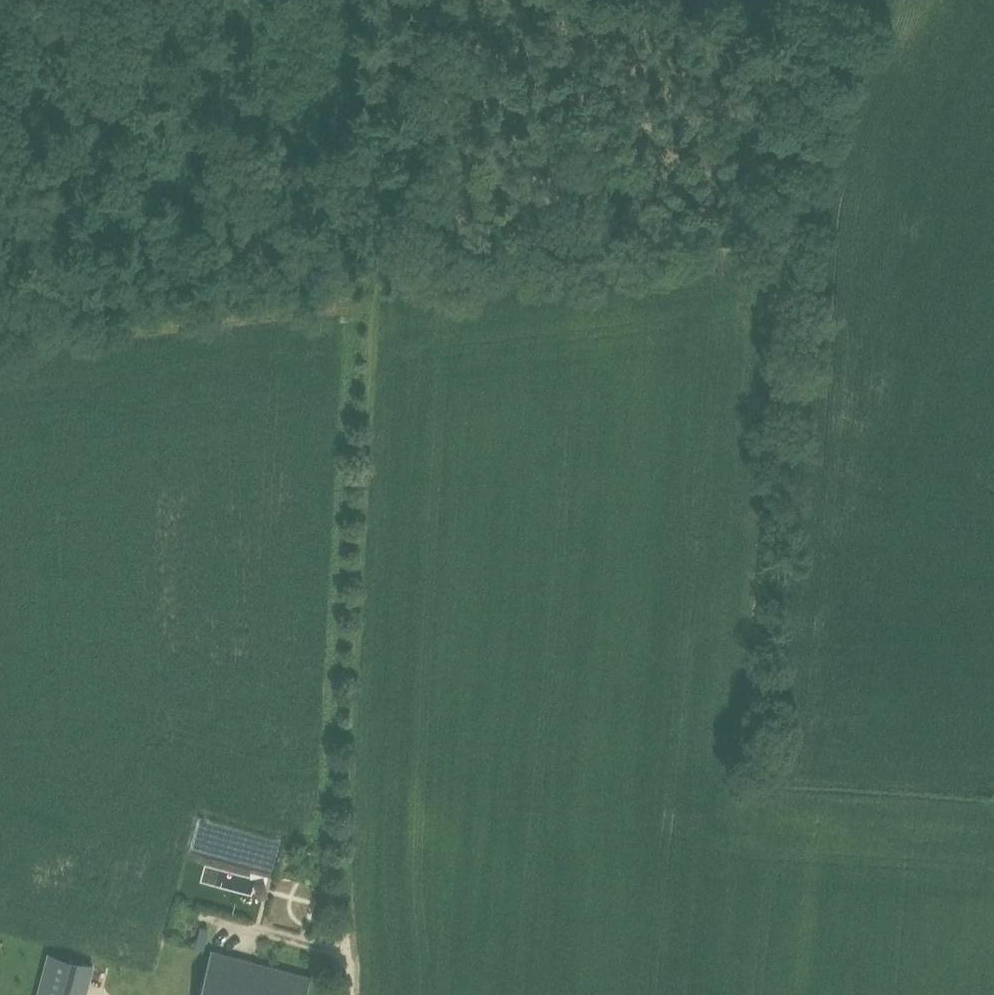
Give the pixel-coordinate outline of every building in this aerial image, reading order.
[(200,994),(227,994),(229,985),(266,994),(307,994),(312,977),(212,950),(200,994)] [(51,955),(40,994),(86,994),(93,966),(51,955)]
